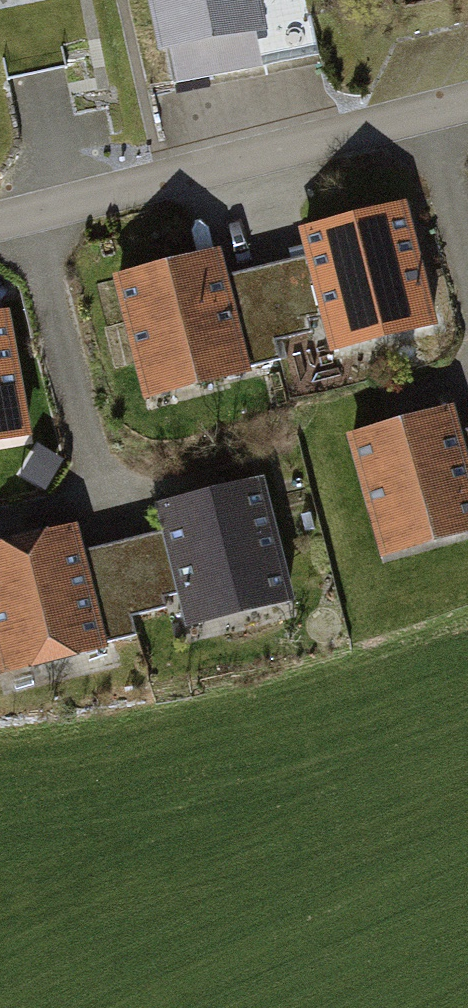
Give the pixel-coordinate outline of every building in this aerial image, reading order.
[(154,60),(265,39),(257,0),(142,0),(154,60)] [(433,335),(400,209),(297,237),(304,263),(318,318),(330,362),(433,335)] [(222,285),(216,260),(114,287),(145,406),(247,380),(245,371),(222,285)] [(304,263),(222,285),(245,371),(274,364),(268,342),(297,334),(295,324),(318,318),(304,263)] [(0,321),(0,448),(27,443),(5,320),(0,321)] [(344,443),(379,568),(467,543),(467,492),(453,440),(446,415),(344,443)] [(453,440),(467,492),(467,436),(453,440)] [(261,485),(154,511),(161,540),(174,594),(185,639),(292,613),(261,485)] [(0,544),(0,680),(104,655),(102,647),(80,560),(72,527),(0,544)] [(161,540),(80,560),(102,647),(130,640),(125,617),(154,610),(152,600),(174,594),(161,540)]
